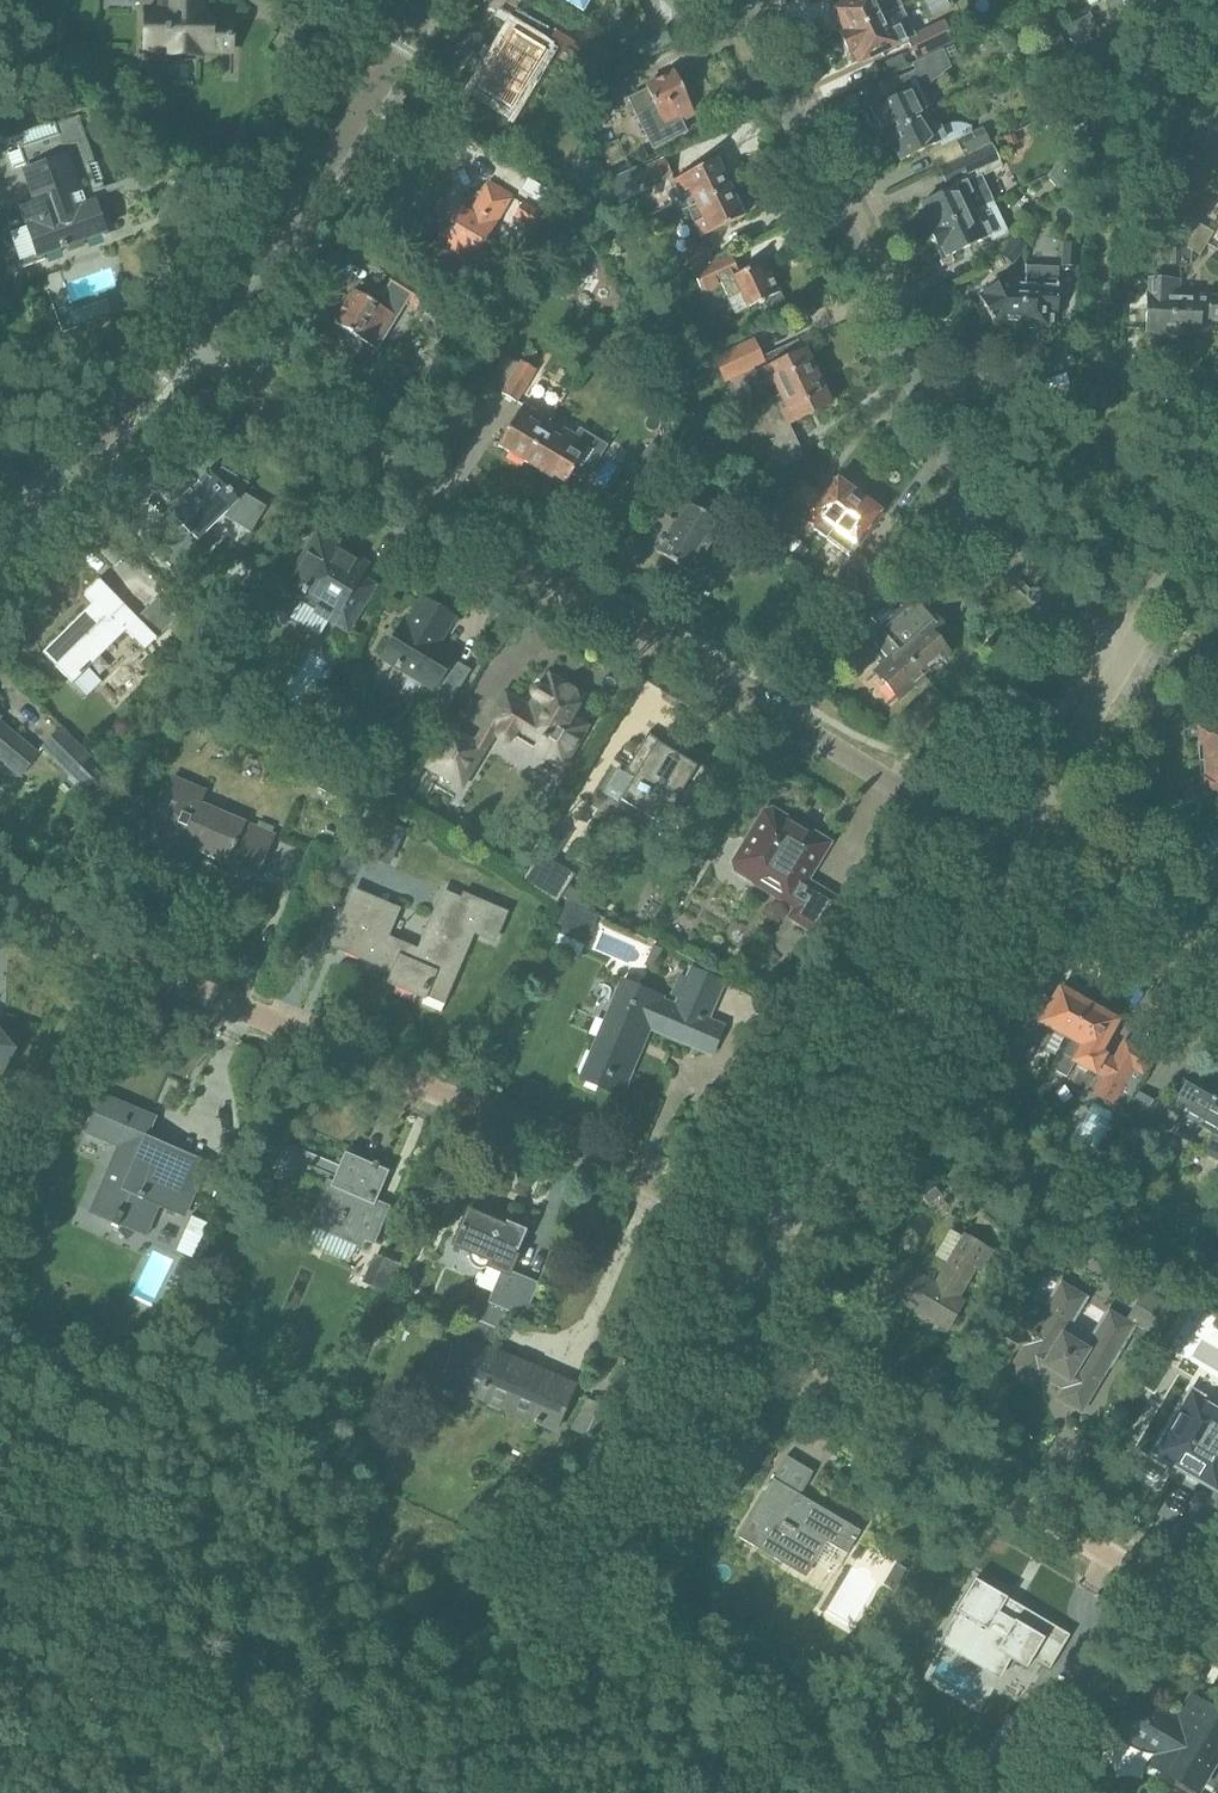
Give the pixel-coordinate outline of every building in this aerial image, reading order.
[(232,49),(233,21),(202,21),(202,0),(163,0),(163,9),(146,8),(145,48),(169,48),(169,53),(201,53),(201,49),(232,49)] [(583,16),(592,0),(556,0),(583,16)] [(902,7),(899,0),(842,0),(833,4),(835,8),(831,11),(838,27),(835,29),(839,36),(882,15),(883,16),(902,7)] [(1068,4),(1066,0),(1060,0),(1055,2),(1058,9),(1068,4)] [(1119,19),(1146,5),(1144,0),(1109,0),(1119,19)] [(906,39),(916,35),(902,7),(883,16),(882,15),(839,36),(841,41),(838,42),(845,55),(847,54),(852,65),(857,63),(859,66),(908,43),(906,39)] [(1090,15),(1065,29),(1076,50),(1092,42),(1088,34),(1097,30),(1090,15)] [(598,74),(612,51),(562,21),(548,44),(598,74)] [(917,61),(954,43),(944,21),(916,35),(906,39),(908,43),(917,61)] [(613,39),(620,53),(630,48),(637,64),(674,47),(667,32),(645,42),(639,27),(613,39)] [(1057,29),(1048,33),(1056,52),(1066,48),(1057,29)] [(544,51),(511,31),(476,91),(509,111),(544,51)] [(923,89),(951,68),(943,50),(912,64),(915,70),(899,78),(898,77),(893,80),(899,93),(874,105),(876,109),(872,110),(884,135),(933,111),(923,89)] [(681,120),(693,114),(674,73),(645,86),(646,90),(627,98),(653,150),(687,132),(681,120)] [(933,111),(884,135),(891,149),(894,147),(901,160),(937,143),(940,149),(953,143),(959,157),(990,142),(982,127),(971,132),(971,126),(966,124),(962,123),(959,123),(956,122),(952,123),(946,124),(943,125),(941,126),(934,112),(933,111)] [(1204,113),(1196,125),(1217,138),(1217,121),(1204,113)] [(56,125),(54,121),(1,140),(12,169),(26,165),(28,172),(24,174),(36,206),(22,211),(23,213),(0,221),(0,243),(10,271),(46,259),(45,255),(103,235),(93,208),(100,206),(108,199),(103,184),(105,184),(98,163),(95,164),(78,117),(56,125)] [(1196,125),(1187,141),(1217,159),(1217,138),(1196,125)] [(930,231),(993,201),(981,176),(1002,166),(992,144),(961,159),(968,173),(955,180),(957,185),(921,203),(926,214),(923,216),(930,231)] [(644,148),(636,152),(641,164),(650,160),(644,148)] [(673,175),(665,158),(642,168),(650,186),(673,175)] [(673,180),(679,192),(671,196),(679,213),(687,210),(695,206),(729,190),(715,160),(673,180)] [(546,205),(553,193),(528,179),(521,191),(546,205)] [(454,259),(470,268),(510,198),(487,185),(469,216),(455,207),(434,243),(455,255),(454,259)] [(700,237),(742,218),(729,190),(695,206),(687,210),(700,237)] [(547,215),(524,201),(513,218),(536,232),(547,215)] [(993,201),(930,231),(941,255),(947,253),(948,256),(989,236),(991,239),(1007,231),(993,201)] [(1191,220),(1185,230),(1207,243),(1214,232),(1191,220)] [(1207,243),(1185,230),(1179,243),(1181,245),(1181,249),(1182,249),(1181,263),(1192,263),(1192,251),(1200,256),(1207,243)] [(1014,265),(1028,246),(1015,236),(1001,255),(1014,265)] [(682,253),(689,269),(713,258),(705,242),(682,253)] [(1080,267),(1081,243),(1063,242),(1062,266),(1080,267)] [(1182,249),(1181,249),(1170,249),(1169,267),(1181,267),(1181,263),(1182,249)] [(728,254),(691,271),(702,294),(720,286),(725,296),(737,291),(746,309),(757,303),(758,306),(761,304),(765,312),(784,303),(770,273),(763,276),(758,265),(738,274),(728,254)] [(1027,266),(1026,284),(1023,325),(1054,327),(1054,314),(1058,314),(1059,287),(1058,287),(1059,267),(1027,266)] [(384,289),(418,310),(426,296),(393,275),(384,289)] [(1023,325),(1026,284),(1010,284),(1007,278),(984,289),(985,292),(978,296),(994,326),(1005,321),(1022,322),(1023,325)] [(1179,332),(1180,294),(1179,294),(1180,279),(1148,278),(1146,331),(1179,332)] [(387,334),(384,333),(395,316),(375,304),(380,296),(361,284),(356,293),(353,291),(333,323),(377,350),(387,334)] [(625,284),(617,287),(623,301),(637,296),(633,287),(625,284)] [(1180,294),(1179,332),(1198,333),(1198,316),(1217,317),(1217,296),(1180,294)] [(764,359),(753,339),(713,359),(725,385),(755,370),(762,384),(768,381),(775,396),(776,396),(818,377),(806,351),(794,357),(789,347),(764,359)] [(521,361),(504,388),(502,393),(518,403),(537,370),(521,361)] [(818,377),(776,396),(775,396),(761,403),(777,437),(773,439),(779,452),(774,454),(780,467),(805,455),(791,424),(831,405),(818,377)] [(550,421),(523,405),(498,446),(525,462),(550,421)] [(550,421),(525,462),(552,479),(560,467),(585,482),(607,446),(580,430),(576,437),(550,421)] [(209,470),(168,511),(142,536),(170,566),(197,539),(194,536),(221,509),(252,528),(265,506),(240,491),(248,483),(221,466),(213,474),(209,470)] [(827,538),(862,492),(849,483),(847,486),(837,479),(822,499),(801,483),(784,506),(827,538)] [(668,485),(655,507),(669,515),(682,493),(668,485)] [(862,492),(827,538),(851,556),(869,533),(867,531),(872,524),(875,526),(885,514),(872,504),(874,501),(862,492)] [(685,508),(677,520),(676,519),(657,551),(695,575),(708,555),(712,558),(719,546),(709,540),(717,528),(685,508)] [(361,574),(367,564),(348,553),(346,556),(332,548),(335,544),(316,533),(299,561),(303,564),(295,576),(291,574),(281,591),(300,602),(303,597),(316,605),(313,610),(347,630),(375,583),(361,574)] [(871,581),(849,563),(848,562),(832,583),(856,601),(871,581)] [(876,616),(893,588),(876,577),(859,605),(876,616)] [(136,617),(100,580),(84,595),(96,607),(89,615),(84,610),(47,646),(59,659),(54,663),(71,680),(125,627),(145,647),(156,637),(155,636),(174,617),(155,598),(136,617)] [(901,649),(922,675),(949,650),(937,637),(947,627),(937,616),(936,616),(917,595),(881,627),(901,649)] [(449,707),(471,671),(452,660),(456,655),(434,642),(440,633),(443,634),(453,617),(422,598),(406,625),(402,622),(381,657),(433,689),(429,695),(449,707)] [(849,620),(833,647),(850,658),(866,631),(849,620)] [(922,675),(901,649),(873,674),(897,700),(923,676),(922,675)] [(505,693),(487,724),(498,730),(497,734),(497,738),(499,741),(502,743),(506,743),(510,742),(513,739),(535,753),(562,769),(569,758),(584,733),(582,723),(572,717),(584,696),(583,695),(582,697),(555,680),(545,683),(542,687),(539,686),(536,686),(533,688),(532,691),(531,694),(532,697),(535,699),(530,708),(505,693)] [(8,760),(6,763),(19,775),(37,754),(0,723),(0,754),(8,760)] [(93,758),(63,726),(40,748),(92,800),(113,779),(93,759),(93,758)] [(1217,759),(1217,726),(1199,728),(1201,760),(1217,759)] [(450,729),(427,767),(455,784),(478,746),(450,729)] [(636,779),(624,799),(651,816),(663,823),(675,802),(686,808),(709,770),(648,733),(625,772),(636,779)] [(1201,760),(1203,794),(1217,793),(1217,759),(1201,760)] [(339,799),(347,783),(324,771),(316,787),(339,799)] [(223,858),(228,848),(260,862),(271,836),(198,805),(204,793),(174,780),(148,841),(176,853),(182,840),(223,858)] [(744,844),(735,859),(738,871),(755,881),(792,904),(793,902),(797,904),(790,916),(818,934),(839,899),(811,882),(810,883),(806,881),(825,848),(829,842),(800,825),(776,810),(770,809),(766,811),(762,814),(744,844)] [(382,824),(368,856),(388,865),(401,832),(382,824)] [(568,887),(576,875),(540,852),(522,882),(558,904),(563,895),(568,887)] [(446,994),(473,932),(493,941),(502,920),(443,894),(417,955),(384,940),(396,911),(369,899),(366,904),(351,898),(343,919),(356,925),(354,931),(349,929),(340,948),(374,963),(379,952),(397,960),(388,982),(423,997),(428,986),(446,994)] [(560,925),(556,933),(577,942),(591,912),(588,910),(567,900),(562,912),(557,923),(560,925)] [(646,964),(655,968),(662,950),(653,946),(646,964)] [(706,1018),(722,982),(691,969),(676,1005),(660,998),(661,996),(623,980),(582,1077),(620,1093),(649,1026),(710,1052),(721,1025),(706,1018)] [(1069,1037),(1089,1003),(1060,988),(1042,1021),(1069,1037)] [(1089,1003),(1069,1037),(1052,1068),(1066,1076),(1074,1061),(1102,1077),(1093,1093),(1112,1103),(1116,1097),(1128,1104),(1143,1076),(1144,1076),(1155,1055),(1124,1038),(1113,1059),(1100,1051),(1118,1020),(1089,1003)] [(1023,1008),(1022,1010),(999,1052),(1002,1054),(1015,1061),(1040,1017),(1023,1008)] [(1196,1065),(1172,1108),(1181,1114),(1180,1116),(1176,1123),(1178,1132),(1191,1139),(1199,1124),(1201,1125),(1217,1094),(1217,1077),(1196,1065)] [(1138,1092),(1114,1137),(1134,1148),(1143,1144),(1164,1107),(1138,1092)] [(1201,1125),(1214,1132),(1203,1152),(1217,1161),(1217,1094),(1201,1125)] [(180,1217),(191,1190),(186,1188),(195,1166),(157,1151),(155,1155),(141,1149),(153,1118),(98,1095),(83,1131),(119,1145),(109,1168),(107,1167),(99,1185),(101,1186),(90,1211),(113,1221),(111,1226),(117,1229),(122,1217),(147,1227),(153,1214),(155,1215),(158,1207),(180,1217)] [(381,1225),(374,1222),(382,1203),(378,1201),(390,1172),(345,1153),(339,1166),(289,1146),(275,1180),(295,1188),(301,1172),(329,1184),(323,1199),(326,1200),(317,1224),(361,1242),(363,1237),(374,1241),(381,1225)] [(467,1212),(453,1245),(468,1251),(466,1257),(468,1257),(469,1262),(471,1266),(475,1268),(479,1269),(484,1268),(488,1266),(500,1271),(487,1301),(480,1320),(500,1328),(507,1310),(524,1317),(537,1284),(508,1272),(525,1229),(493,1216),(491,1222),(467,1212)] [(935,1285),(895,1261),(880,1287),(883,1289),(879,1297),(897,1308),(902,1300),(947,1326),(962,1300),(957,1297),(976,1266),(982,1270),(993,1250),(965,1234),(935,1285)] [(402,1265),(383,1257),(371,1286),(389,1294),(402,1265)] [(1062,1398),(1080,1409),(1106,1366),(1110,1368),(1133,1329),(1106,1313),(1084,1350),(1064,1338),(1086,1301),(1059,1285),(1037,1322),(1023,1314),(1010,1335),(1028,1345),(1019,1360),(1067,1388),(1062,1398)] [(1205,1311),(1188,1300),(1161,1345),(1178,1355),(1205,1311)] [(1135,1305),(1127,1319),(1143,1329),(1135,1341),(1151,1351),(1167,1324),(1135,1305)] [(460,1337),(442,1382),(558,1429),(576,1384),(491,1350),(500,1328),(480,1320),(469,1316),(460,1337)] [(1160,1447),(1161,1452),(1164,1456),(1188,1471),(1217,1488),(1217,1486),(1217,1405),(1217,1404),(1192,1390),(1178,1413),(1161,1442),(1160,1447)] [(613,1411),(605,1408),(586,1399),(572,1432),(599,1443),(613,1411)] [(776,1453),(764,1447),(756,1462),(768,1468),(776,1453)] [(801,1493),(814,1471),(787,1455),(739,1535),(779,1558),(781,1554),(804,1568),(824,1534),(851,1549),(862,1530),(801,1493)] [(907,1570),(895,1563),(882,1584),(894,1591),(907,1570)] [(1071,1635),(1023,1607),(1022,1606),(1020,1606),(1019,1607),(1018,1607),(1017,1608),(1017,1609),(1006,1602),(1009,1598),(977,1579),(958,1611),(963,1614),(946,1642),(999,1673),(1009,1657),(1028,1668),(1034,1658),(1051,1668),(1071,1635)] [(1114,1700),(1128,1707),(1115,1729),(1154,1751),(1148,1762),(1163,1770),(1196,1789),(1217,1751),(1217,1711),(1202,1702),(1188,1694),(1175,1717),(1136,1694),(1122,1686),(1114,1700)]
